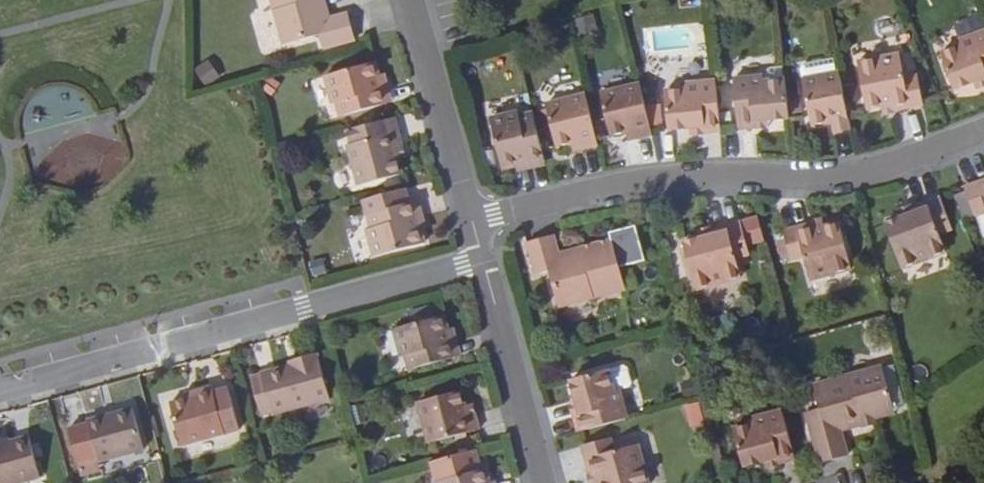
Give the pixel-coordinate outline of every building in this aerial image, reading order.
[(284,45),(320,35),(323,48),(355,40),(348,14),(329,19),(322,21),(316,0),(272,0),(284,45)] [(324,0),(316,0),(322,21),(329,19),(324,0)] [(575,21),(581,36),(597,29),(591,15),(575,21)] [(959,41),(961,46),(941,54),(954,89),(973,82),(983,78),(983,32),(959,41)] [(866,108),(879,106),(891,104),(892,110),(923,105),(917,76),(904,79),(899,55),(857,62),(866,108)] [(209,60),(193,68),(202,85),(218,77),(209,60)] [(375,78),(379,77),(375,63),(325,77),(333,104),(337,103),(341,117),(386,104),(382,89),(378,90),(375,78)] [(850,130),(839,73),(802,80),(811,126),(832,122),(834,133),(850,130)] [(383,76),(379,77),(375,78),(378,90),(382,89),(386,104),(391,102),(383,76)] [(785,84),(785,80),(763,82),(763,76),(733,80),(738,129),(754,127),(753,121),(768,120),(789,118),(785,84)] [(973,82),(975,88),(983,85),(983,78),(973,82)] [(720,131),(716,81),(686,84),(686,89),(665,92),(669,130),(689,128),(704,126),(705,132),(720,131)] [(646,109),(640,84),(601,94),(611,136),(629,132),(634,130),(636,139),(652,135),(646,109)] [(597,146),(586,95),(546,105),(556,147),(575,142),(580,141),(582,150),(597,146)] [(891,104),(879,106),(881,116),(893,113),(892,110),(891,104)] [(544,159),(533,113),(519,117),(518,112),(490,118),(502,169),(517,165),(516,161),(528,158),(529,162),(544,159)] [(401,175),(396,155),(394,150),(403,147),(399,132),(348,146),(359,186),(401,175)] [(518,171),(545,164),(544,159),(529,162),(528,158),(516,161),(517,165),(518,171)] [(964,188),(974,215),(983,211),(983,181),(964,188)] [(424,244),(420,229),(416,230),(413,218),(417,217),(413,203),(409,188),(363,200),(371,229),(367,230),(374,257),(424,244)] [(940,197),(910,207),(913,214),(901,218),(885,223),(902,268),(945,252),(938,234),(952,229),(940,197)] [(416,230),(420,229),(425,228),(422,216),(418,201),(413,203),(417,217),(413,218),(416,230)] [(913,214),(910,207),(909,205),(897,209),(901,218),(913,214)] [(814,230),(826,227),(824,217),(811,220),(813,224),(814,230)] [(741,221),(710,230),(712,236),(700,240),(684,244),(696,289),(741,277),(736,258),(749,254),(741,221)] [(839,223),(826,227),(814,230),(813,224),(783,232),(790,259),(803,255),(810,280),(851,268),(839,223)] [(712,236),(710,230),(709,227),(697,230),(700,240),(712,236)] [(560,261),(559,255),(553,235),(527,242),(536,275),(549,271),(558,306),(625,288),(612,240),(580,249),(581,256),(560,261)] [(444,332),(448,331),(444,316),(394,330),(401,357),(406,356),(410,370),(455,357),(451,342),(447,344),(444,332)] [(452,329),(448,331),(444,332),(447,344),(451,342),(455,357),(460,356),(452,329)] [(299,363),(291,366),(260,374),(261,375),(272,416),(330,400),(317,354),(297,360),(299,363)] [(574,416),(579,432),(584,430),(590,429),(606,424),(611,423),(626,418),(618,389),(629,387),(632,383),(627,368),(624,366),(571,380),(576,400),(580,414),(574,416)] [(860,417),(894,408),(883,367),(813,386),(820,409),(806,413),(819,463),(847,456),(840,430),(861,424),(860,417)] [(272,416),(261,375),(252,377),(263,418),(272,416)] [(212,388),(194,393),(195,398),(187,399),(170,404),(181,446),(239,430),(228,388),(213,393),(212,388)] [(480,430),(475,413),(467,416),(465,411),(460,391),(418,403),(429,443),(480,430)] [(570,402),(574,416),(580,414),(576,400),(570,402)] [(133,409),(87,422),(98,463),(144,451),(133,409)] [(779,463),(795,458),(793,453),(782,411),(753,419),(754,424),(733,429),(743,467),(763,461),(778,457),(779,463)] [(39,478),(28,438),(8,443),(0,445),(0,482),(22,482),(39,478)] [(599,482),(648,482),(638,445),(613,452),(610,438),(583,446),(591,476),(597,474),(599,482)] [(764,467),(779,463),(778,457),(763,461),(764,467)] [(485,469),(435,482),(489,482),(485,469)] [(597,474),(591,476),(588,476),(589,482),(599,482),(597,474)]
